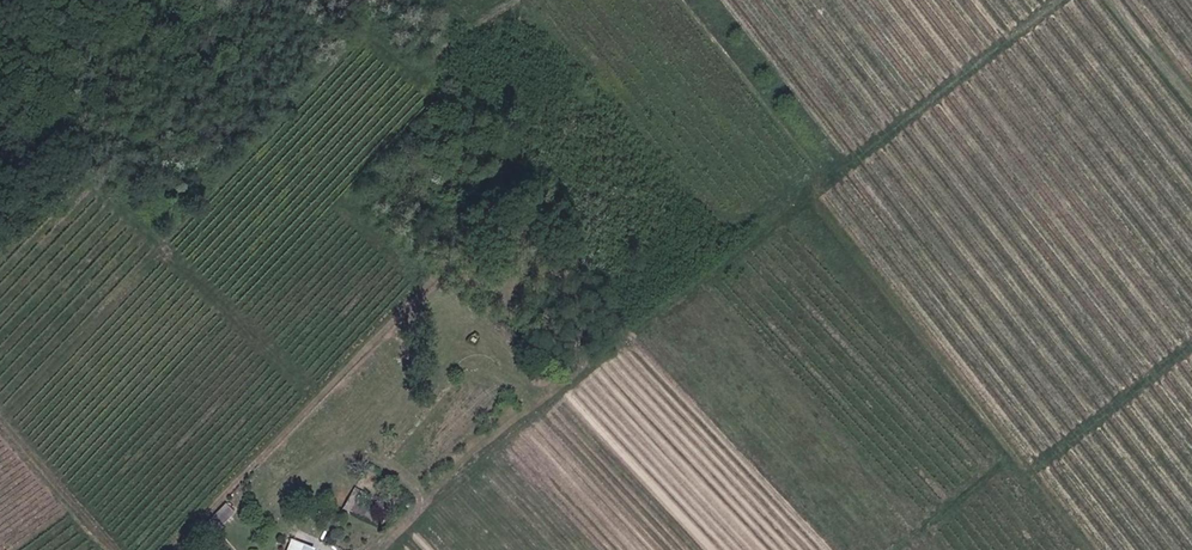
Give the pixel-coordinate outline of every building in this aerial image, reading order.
[(349,497),(339,493),(331,510),(340,514),(349,497)] [(208,521),(217,530),(236,512),(226,502),(208,521)]
